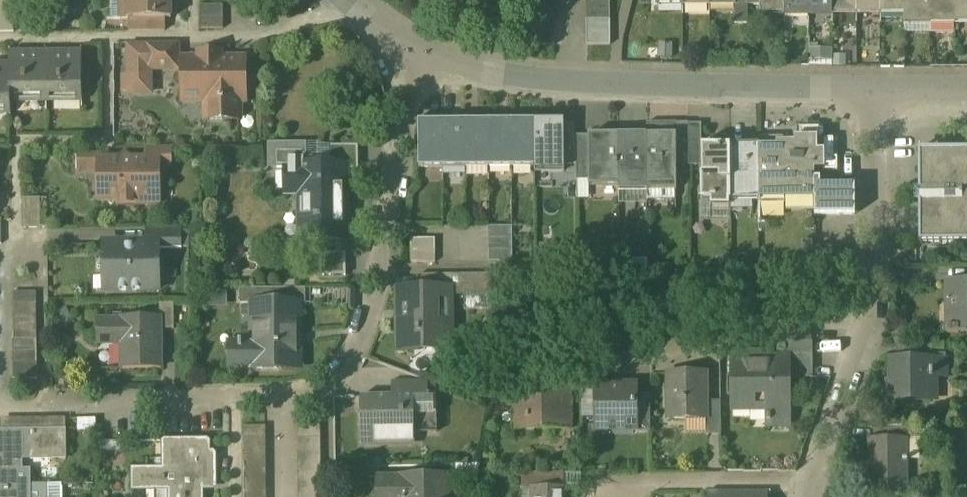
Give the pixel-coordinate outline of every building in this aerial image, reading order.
[(14,10),(14,0),(0,0),(0,10),(14,10)] [(128,21),(129,21),(130,21),(165,21),(172,20),(172,5),(170,5),(170,0),(128,0),(128,21)] [(531,21),(554,21),(554,0),(531,0),(531,21)] [(587,21),(611,21),(610,0),(587,0),(587,21)] [(710,4),(736,4),(736,10),(749,9),(749,0),(710,0),(710,4)] [(749,9),(763,9),(764,15),(785,15),(785,0),(749,0),(749,9)] [(809,0),(785,0),(785,15),(809,14),(809,0)] [(809,14),(833,14),(833,0),(809,0),(809,14)] [(833,14),(857,14),(857,0),(833,0),(833,14)] [(857,14),(881,13),(881,0),(857,0),(857,14)] [(881,13),(905,13),(905,0),(881,0),(881,13)] [(905,13),(905,22),(930,22),(930,0),(905,0),(905,13)] [(930,22),(955,22),(955,0),(930,0),(930,22)] [(955,22),(966,22),(966,0),(955,0),(955,22)] [(14,10),(0,10),(0,22),(14,22),(14,10)] [(224,18),(200,18),(200,30),(224,30),(224,18)] [(165,21),(130,21),(130,33),(165,33),(165,21)] [(554,21),(531,21),(531,46),(555,46),(554,21)] [(611,21),(587,21),(587,46),(611,46),(611,42),(611,21)] [(0,22),(0,34),(14,33),(14,22),(0,22)] [(148,71),(154,71),(183,71),(183,60),(179,60),(179,44),(148,45),(148,71)] [(148,45),(128,45),(128,97),(155,97),(154,71),(148,71),(148,45)] [(835,64),(834,47),(810,48),(811,64),(835,64)] [(246,60),(221,60),(221,54),(200,54),(200,60),(183,60),(183,71),(183,102),(206,102),(206,121),(240,121),(240,102),(246,102),(246,60)] [(82,57),(46,58),(46,98),(82,97),(82,57)] [(46,58),(10,58),(10,70),(11,98),(46,98),(46,58)] [(0,70),(0,110),(11,110),(11,98),(10,70),(0,70)] [(535,122),(512,123),(512,169),(535,169),(535,122)] [(564,122),(535,122),(535,169),(535,174),(564,173),(564,168),(564,124),(564,122)] [(443,123),(419,123),(420,170),(444,169),(443,123)] [(466,123),(443,123),(444,169),(467,169),(466,123)] [(489,123),(466,123),(467,169),(489,169),(489,123)] [(512,123),(489,123),(489,169),(512,169),(512,123)] [(805,123),(805,124),(797,124),(793,129),(793,143),(802,143),(802,139),(821,139),(824,135),(824,128),(820,124),(813,124),(813,123),(805,123)] [(577,124),(564,124),(564,168),(577,168),(577,137),(577,124)] [(677,167),(677,136),(649,136),(649,124),(647,124),(647,136),(648,193),(677,192),(677,167)] [(689,125),(677,125),(677,124),(649,124),(649,136),(677,136),(677,167),(689,167),(689,125)] [(702,127),(689,125),(689,167),(700,168),(700,148),(702,148),(702,127)] [(647,136),(619,137),(619,189),(619,194),(645,193),(648,193),(647,136)] [(589,182),(588,137),(577,137),(577,168),(577,182),(589,182)] [(619,137),(588,137),(589,182),(589,189),(619,189),(619,137)] [(802,139),(802,143),(793,143),(780,143),(780,142),(759,143),(759,148),(760,204),(760,205),(761,205),(761,201),(815,200),(815,187),(815,170),(823,170),(825,170),(825,160),(821,160),(821,140),(821,139),(802,139)] [(838,172),(838,159),(834,159),(834,140),(821,140),(821,160),(825,160),(825,170),(823,170),(824,173),(838,172)] [(330,167),(289,167),(289,195),(303,195),(303,221),(309,221),(309,241),(344,241),(344,171),(358,171),(358,147),(329,147),(330,167)] [(126,157),(121,161),(100,161),(100,200),(120,200),(120,206),(160,205),(159,162),(172,162),(171,148),(147,149),(147,161),(130,161),(126,157)] [(702,148),(700,148),(700,168),(700,204),(732,204),(731,148),(702,148)] [(760,204),(759,148),(731,148),(732,204),(760,204)] [(932,158),(932,164),(926,164),(926,193),(939,193),(939,201),(922,202),(922,201),(919,201),(920,244),(966,244),(966,150),(959,150),(959,153),(959,157),(932,158)] [(855,186),(815,187),(815,200),(815,216),(856,216),(855,186)] [(41,229),(41,199),(24,200),(24,230),(41,229)] [(182,228),(146,229),(146,243),(159,243),(159,250),(182,250),(182,228)] [(513,228),(489,228),(489,240),(513,240),(513,228)] [(436,240),(412,241),(412,253),(436,252),(436,240)] [(513,252),(513,240),(489,240),(489,252),(513,252)] [(146,243),(115,244),(115,258),(104,258),(104,278),(115,278),(115,292),(160,292),(159,250),(159,243),(146,243)] [(436,264),(436,252),(412,253),(412,264),(436,264)] [(513,252),(489,252),(489,264),(513,264),(513,252)] [(816,273),(816,257),(806,257),(806,273),(816,273)] [(453,276),(418,276),(418,291),(446,291),(453,291),(453,276)] [(950,286),(950,304),(952,304),(952,327),(948,327),(948,335),(959,334),(959,333),(966,333),(966,286),(950,286)] [(305,289),(239,290),(239,305),(253,305),(298,305),(305,305),(305,289)] [(418,291),(403,291),(403,326),(400,326),(400,352),(421,352),(421,346),(451,346),(450,321),(447,321),(446,291),(418,291)] [(36,292),(12,293),(12,305),(37,304),(36,292)] [(37,304),(12,305),(13,317),(37,316),(37,304)] [(174,304),(160,304),(160,318),(162,318),(162,331),(174,331),(174,304)] [(298,305),(253,305),(253,328),(259,328),(259,345),(229,345),(229,368),(253,368),(253,370),(277,370),(277,360),(298,360),(298,305)] [(37,316),(13,317),(13,329),(37,328),(37,316)] [(122,321),(97,321),(97,342),(122,342),(122,368),(162,368),(162,331),(162,318),(160,318),(122,318),(122,321)] [(37,328),(13,329),(13,341),(37,341),(37,328)] [(813,343),(789,343),(789,355),(813,355),(813,343)] [(933,347),(897,347),(897,361),(933,361),(933,347)] [(789,379),(789,361),(751,362),(751,355),(732,356),(733,410),(770,409),(770,428),(788,428),(789,379)] [(813,355),(789,355),(789,357),(789,361),(789,379),(813,378),(813,355)] [(897,361),(891,361),(891,402),(932,401),(931,378),(947,377),(947,361),(933,361),(897,361)] [(706,373),(667,373),(668,421),(706,420),(707,420),(707,402),(706,373)] [(429,397),(428,382),(392,383),(392,385),(400,385),(401,397),(414,397),(414,399),(428,399),(429,397)] [(519,382),(506,382),(506,407),(517,406),(517,387),(519,387),(519,382)] [(636,396),(636,386),(595,387),(596,434),(637,433),(636,396)] [(519,387),(517,387),(517,406),(517,419),(526,419),(526,430),(568,429),(568,387),(519,387)] [(651,433),(651,396),(636,396),(637,433),(651,433)] [(414,399),(414,397),(401,397),(361,398),(362,418),(374,418),(375,445),(396,444),(396,435),(415,434),(414,399)] [(429,397),(428,399),(414,399),(415,434),(437,434),(437,397),(429,397)] [(721,402),(707,402),(707,420),(706,420),(706,436),(721,436),(721,402)] [(375,445),(374,418),(362,418),(362,445),(375,445)] [(61,419),(7,420),(7,432),(61,431),(61,419)] [(322,427),(298,428),(298,440),(322,440),(322,427)] [(920,427),(887,427),(887,440),(909,440),(920,440),(920,427)] [(266,438),(266,428),(243,428),(243,439),(266,438)] [(0,432),(0,496),(31,496),(31,470),(20,471),(19,453),(49,453),(49,462),(66,461),(66,431),(61,431),(7,432),(0,432)] [(266,438),(243,439),(243,451),(266,451),(266,438)] [(322,440),(298,440),(298,452),(322,452),(322,440)] [(887,440),(867,440),(867,495),(909,494),(909,440),(887,440)] [(216,456),(213,454),(209,454),(209,442),(206,441),(168,442),(168,470),(204,469),(204,486),(214,485),(216,483),(216,456)] [(266,451),(243,451),(244,463),(266,462),(266,451)] [(266,462),(244,463),(244,474),(266,474),(266,462)] [(322,475),(322,463),(298,463),(298,475),(322,475)] [(481,465),(457,466),(457,480),(478,479),(481,465)] [(131,470),(131,492),(154,492),(154,496),(204,496),(204,486),(204,469),(168,470),(131,470)] [(266,474),(244,474),(244,486),(267,486),(266,474)] [(564,474),(523,475),(523,492),(534,491),(535,490),(535,491),(563,491),(563,490),(564,490),(564,474)] [(582,474),(564,474),(564,490),(564,491),(582,491),(582,474)] [(383,479),(383,496),(451,496),(450,478),(383,479)] [(267,486),(244,486),(244,496),(252,496),(267,496),(267,486)]
